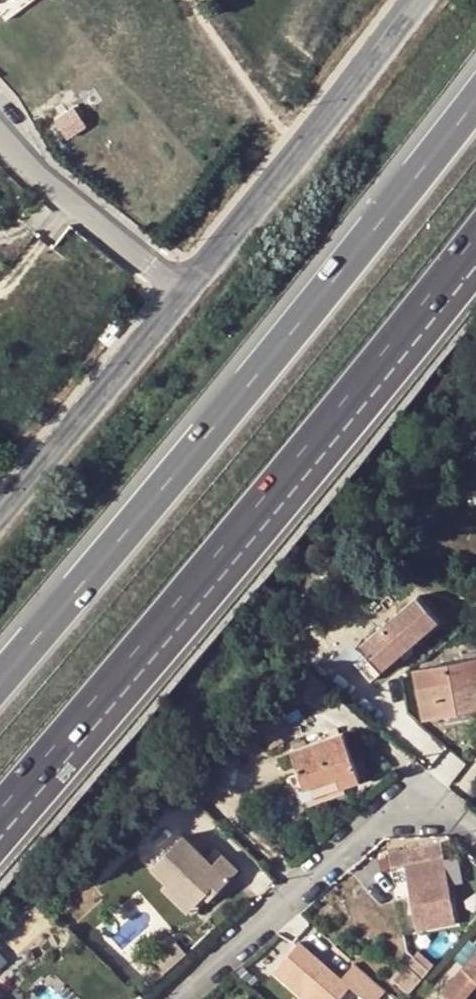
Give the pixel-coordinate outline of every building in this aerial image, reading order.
[(119,321),(107,335),(113,341),(126,326),(119,321)] [(372,682),(441,622),(419,596),(361,646),(367,653),(356,663),(372,682)] [(416,670),(427,720),(446,716),(445,711),(470,705),(471,711),(475,710),(475,659),(416,670)] [(446,716),(447,721),(472,716),(471,711),(470,705),(445,711),(446,716)] [(337,777),(341,788),(361,781),(344,733),(292,751),(300,773),(306,787),(337,777)] [(299,801),(341,788),(337,777),(306,787),(300,773),(290,777),(299,801)] [(154,867),(169,883),(193,906),(206,894),(210,898),(237,870),(223,855),(213,865),(182,836),(154,867)] [(390,867),(404,864),(417,929),(456,923),(440,843),(387,851),(390,867)] [(193,906),(169,883),(163,888),(188,912),(193,906)] [(176,941),(160,955),(171,968),(187,954),(176,941)] [(362,997),(376,981),(355,964),(342,979),(299,943),(274,973),(305,998),(341,998),(351,987),(362,997)] [(10,959),(0,949),(0,969),(10,959)] [(416,951),(412,956),(427,970),(432,964),(416,951)] [(463,968),(475,979),(475,953),(463,968)] [(152,985),(171,968),(160,955),(153,962),(156,965),(144,976),(152,985)] [(427,970),(412,956),(404,965),(420,979),(427,970)] [(403,964),(389,979),(406,994),(420,979),(404,965),(403,964)] [(463,968),(444,990),(454,998),(466,998),(475,987),(475,979),(463,968)] [(362,997),(365,998),(380,998),(387,991),(376,981),(362,997)]
